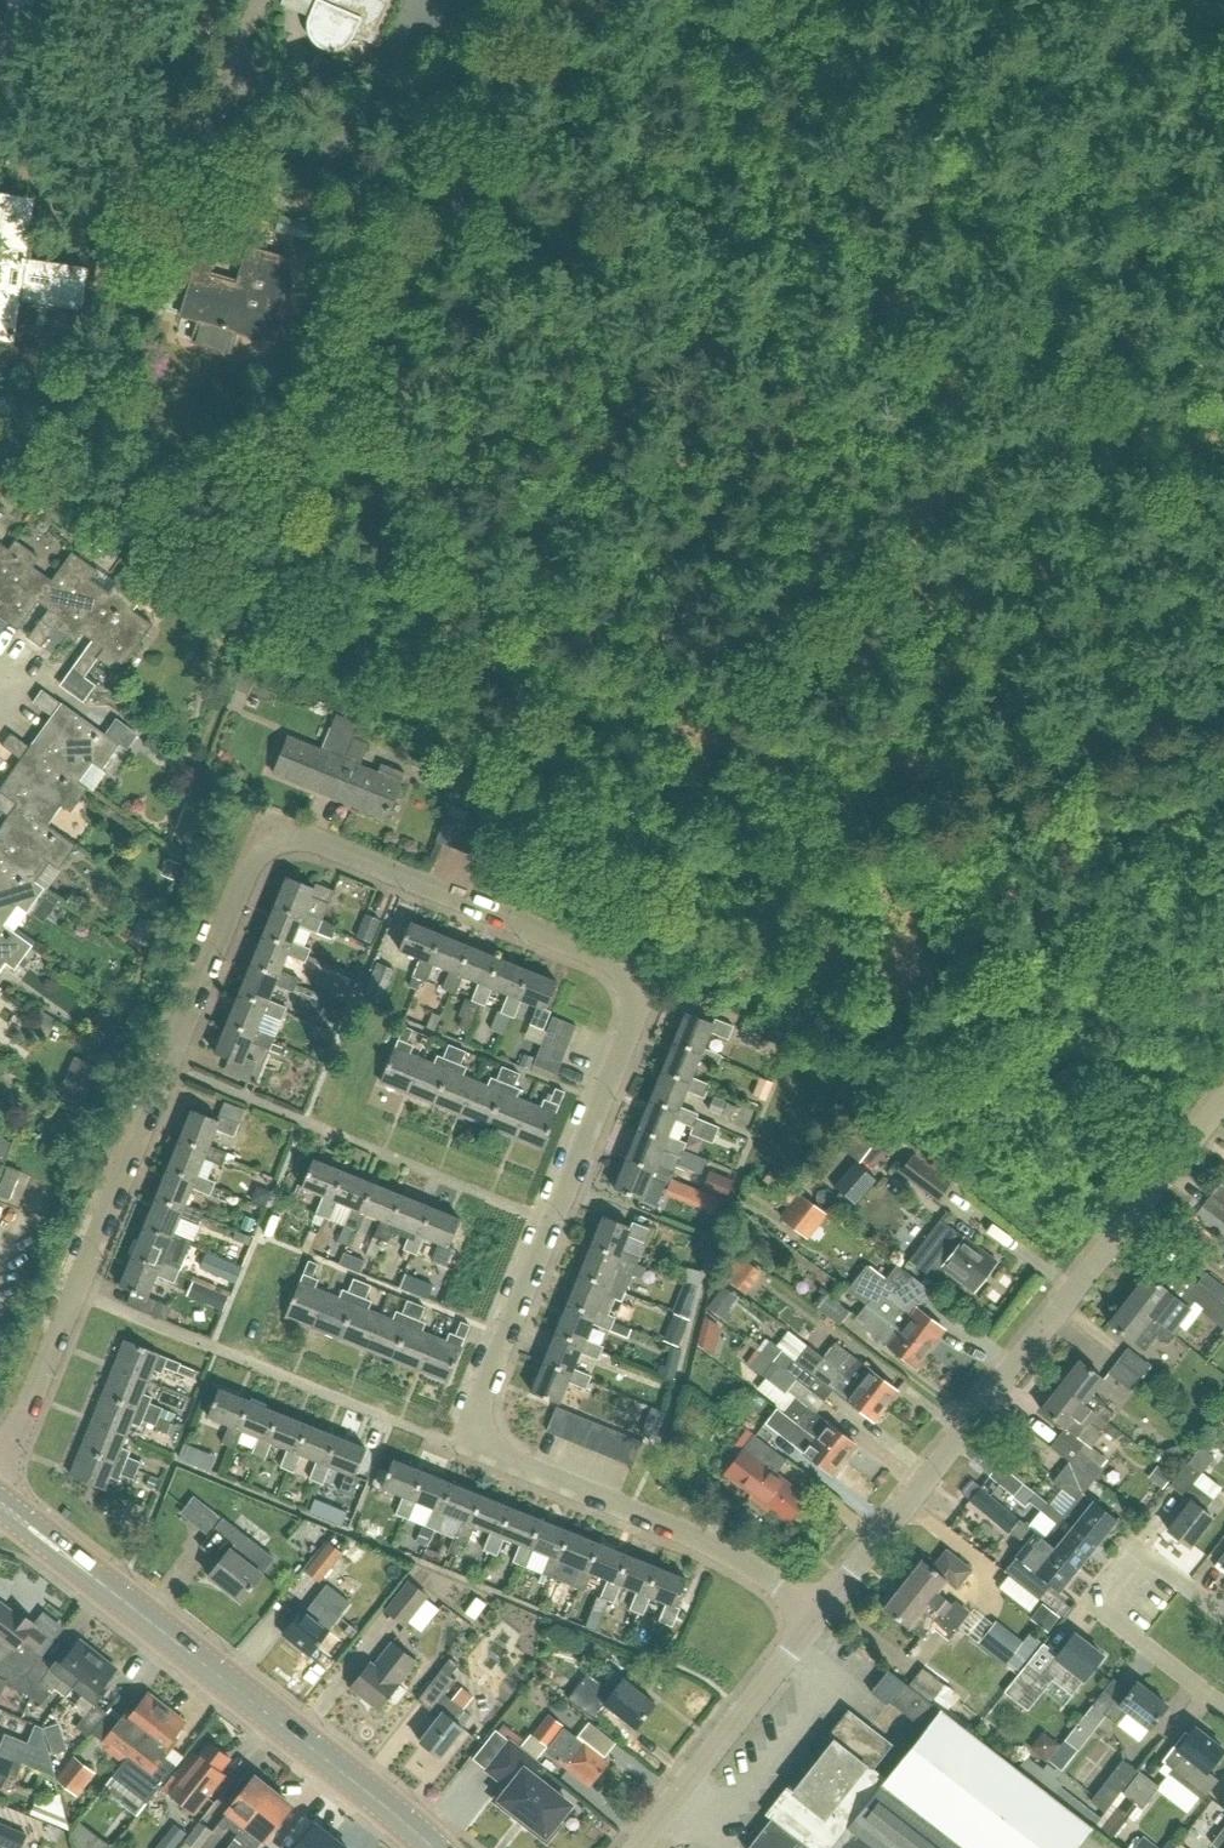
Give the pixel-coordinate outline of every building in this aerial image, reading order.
[(281,4),(313,18),(312,20),(312,22),(312,23),(311,25),(311,27),(311,29),(312,30),(312,32),(313,34),(313,35),(314,37),(315,38),(316,40),(318,41),(319,42),(320,43),(322,44),(324,45),(325,46),(327,46),(329,46),(330,47),(332,47),(334,47),(336,46),(338,46),(339,45),(341,45),(342,44),(344,43),(345,42),(347,40),(348,39),(349,38),(350,36),(350,34),(371,43),(390,0),(283,0),(281,4)] [(291,225),(294,211),(265,204),(262,218),(291,225)] [(18,298),(60,304),(80,307),(82,294),(85,270),(26,261),(26,259),(24,258),(27,239),(26,239),(28,226),(0,221),(0,333),(13,335),(15,321),(18,298)] [(278,257),(248,248),(237,285),(207,276),(215,249),(194,242),(186,271),(194,273),(181,316),(254,337),(274,343),(298,263),(278,257)] [(45,588),(26,574),(39,557),(15,540),(2,557),(3,557),(0,561),(0,618),(17,630),(41,596),(40,595),(45,588)] [(45,588),(40,595),(41,596),(52,604),(28,638),(24,643),(36,652),(40,647),(55,627),(75,642),(85,628),(84,627),(103,601),(103,600),(83,586),(95,569),(71,552),(45,588)] [(85,628),(95,635),(71,668),(84,677),(98,658),(118,673),(148,632),(126,617),(139,600),(115,583),(103,600),(103,601),(84,627),(85,628)] [(70,775),(84,756),(102,769),(119,744),(61,702),(61,703),(51,696),(42,690),(41,691),(33,702),(52,715),(29,746),(70,776),(70,775)] [(116,719),(105,734),(119,744),(127,749),(137,734),(116,719)] [(29,746),(10,732),(1,745),(20,759),(0,787),(0,791),(39,819),(53,800),(70,812),(88,788),(70,775),(70,776),(29,746)] [(331,792),(353,736),(344,757),(288,734),(273,771),(318,790),(319,787),(331,792)] [(353,736),(331,792),(343,797),(342,799),(387,817),(402,781),(406,772),(383,762),(379,772),(360,764),(369,742),(353,736)] [(39,819),(0,791),(0,815),(2,812),(8,816),(0,827),(0,857),(26,876),(27,875),(41,856),(58,868),(75,845),(39,819)] [(455,847),(466,820),(447,812),(436,839),(441,841),(455,847)] [(467,852),(478,825),(466,820),(455,847),(467,852)] [(481,858),(491,830),(478,825),(467,852),(481,858)] [(491,830),(481,858),(495,863),(505,838),(506,836),(505,836),(491,830)] [(10,899),(27,912),(44,888),(27,875),(26,876),(0,857),(0,913),(10,899)] [(302,917),(304,911),(311,895),(329,902),(334,889),(316,882),(314,886),(286,875),(274,905),(302,917)] [(322,918),(304,911),(302,917),(274,905),(262,934),(291,946),(293,941),(299,924),(317,931),(332,937),(337,924),(322,918)] [(371,943),(380,921),(366,915),(365,915),(355,937),(371,943)] [(147,945),(156,923),(141,917),(132,939),(147,945)] [(0,922),(0,958),(15,969),(32,945),(0,922)] [(428,962),(440,934),(409,922),(398,950),(420,958),(413,976),(408,987),(417,991),(421,981),(425,982),(426,981),(433,964),(428,962)] [(310,948),(293,941),(291,946),(262,934),(250,963),(279,975),(281,970),(288,954),(305,961),(310,948)] [(457,974),(469,946),(440,934),(428,962),(433,964),(449,970),(442,988),(455,993),(462,975),(457,974)] [(486,985),(498,957),(469,946),(457,974),(462,975),(478,982),(471,1000),(463,1020),(473,1024),(481,1006),(484,1007),(484,1005),(492,987),(486,985)] [(516,997),(527,969),(498,957),(486,985),(492,987),(507,994),(500,1011),(500,1013),(497,1012),(489,1030),(501,1035),(509,1017),(513,1019),(514,1017),(521,999),(516,997)] [(383,1003),(396,970),(377,962),(364,995),(383,1003)] [(298,977),(281,970),(279,975),(250,963),(239,992),(268,1004),(270,999),(276,983),(293,990),(298,977)] [(516,997),(521,999),(537,1005),(529,1023),(543,1029),(549,1013),(551,1010),(546,1008),(557,981),(527,969),(516,997)] [(287,1006),(270,999),(268,1004),(239,992),(227,1021),(256,1033),(258,1028),(265,1012),(281,1019),(287,1006)] [(701,1052),(703,1047),(709,1032),(727,1039),(733,1024),(714,1017),(713,1021),(686,1010),(673,1041),(701,1052)] [(548,1027),(571,1036),(576,1024),(553,1015),(548,1027)] [(215,1051),(243,1063),(251,1041),(269,1049),(275,1035),(258,1028),(256,1033),(227,1021),(215,1051)] [(408,1092),(421,1059),(410,1055),(413,1046),(407,1043),(413,1029),(404,1025),(398,1039),(395,1049),(393,1048),(380,1081),(408,1092)] [(566,1049),(571,1036),(548,1027),(543,1039),(566,1049)] [(562,1061),(566,1049),(543,1039),(538,1051),(562,1061)] [(721,1054),(703,1047),(701,1052),(673,1041),(661,1070),(689,1081),(691,1077),(698,1061),(715,1068),(721,1054)] [(448,1070),(457,1047),(448,1044),(443,1057),(442,1058),(436,1056),(433,1064),(421,1059),(408,1092),(434,1103),(448,1070)] [(461,1114),(474,1081),(462,1076),(466,1068),(460,1065),(460,1064),(466,1051),(457,1047),(448,1070),(434,1103),(461,1114)] [(557,1073),(562,1061),(538,1051),(533,1064),(557,1073)] [(518,1064),(530,1069),(534,1058),(523,1053),(518,1064)] [(82,1107),(100,1068),(75,1057),(61,1089),(65,1090),(62,1098),(82,1107)] [(501,1092),(510,1069),(502,1065),(496,1079),(496,1080),(490,1078),(486,1086),(474,1081),(461,1114),(488,1125),(501,1092)] [(743,1087),(756,1092),(763,1072),(750,1068),(743,1087)] [(514,1136),(528,1103),(516,1098),(519,1090),(513,1087),(514,1086),(519,1072),(510,1069),(501,1092),(488,1125),(514,1136)] [(709,1084),(691,1077),(689,1081),(661,1070),(649,1099),(677,1111),(686,1090),(703,1098),(709,1084)] [(528,1103),(514,1136),(542,1147),(556,1114),(555,1114),(559,1104),(564,1091),(555,1087),(550,1100),(549,1102),(543,1099),(540,1108),(528,1103)] [(677,1111),(649,1099),(637,1128),(666,1140),(674,1119),(692,1127),(691,1128),(712,1137),(716,1126),(695,1118),(697,1113),(684,1105),(677,1111)] [(179,1138),(207,1149),(210,1144),(216,1128),(234,1135),(240,1122),(221,1115),(219,1119),(192,1108),(179,1138)] [(860,1162),(876,1141),(849,1120),(833,1140),(860,1162)] [(685,1143),(668,1135),(666,1140),(637,1128),(625,1158),(654,1169),(656,1165),(662,1149),(679,1156),(675,1163),(699,1173),(705,1159),(682,1150),(685,1143)] [(2,1165),(11,1144),(0,1136),(0,1164),(2,1165)] [(227,1151),(210,1144),(207,1149),(179,1138),(167,1167),(196,1178),(198,1173),(204,1157),(222,1164),(227,1151)] [(936,1202),(950,1184),(911,1155),(898,1173),(936,1202)] [(332,1198),(343,1171),(313,1158),(301,1186),(323,1195),(315,1213),(315,1214),(324,1218),(328,1219),(329,1218),(336,1200),(332,1198)] [(613,1188),(641,1199),(650,1178),(668,1186),(673,1172),(656,1165),(654,1169),(625,1158),(613,1188)] [(22,1171),(9,1166),(0,1187),(0,1196),(10,1200),(22,1171)] [(216,1180),(198,1173),(196,1178),(167,1167),(156,1196),(184,1208),(186,1202),(193,1186),(210,1193),(216,1180)] [(361,1210),(372,1183),(343,1171),(332,1198),(336,1200),(329,1218),(328,1219),(328,1221),(343,1227),(337,1242),(347,1246),(353,1230),(357,1232),(358,1230),(366,1212),(361,1210)] [(1221,1203),(1223,1200),(1223,1178),(1211,1195),(1221,1203)] [(720,1198),(672,1179),(666,1194),(714,1213),(720,1198)] [(798,1193),(782,1181),(774,1192),(791,1204),(781,1217),(809,1238),(828,1214),(800,1192),(798,1193)] [(390,1221),(401,1194),(372,1183),(361,1210),(366,1212),(381,1218),(374,1236),(366,1255),(376,1259),(383,1242),(387,1244),(387,1242),(395,1224),(390,1221)] [(424,1236),(419,1234),(430,1206),(401,1194),(390,1221),(395,1224),(410,1230),(403,1248),(402,1250),(403,1250),(411,1253),(416,1256),(417,1254),(424,1236)] [(1221,1203),(1211,1195),(1201,1207),(1223,1225),(1223,1205),(1221,1203)] [(204,1209),(186,1202),(184,1208),(156,1196),(144,1225),(173,1237),(174,1232),(192,1239),(198,1223),(204,1209)] [(419,1234),(424,1236),(440,1242),(432,1260),(447,1266),(454,1248),(449,1246),(460,1219),(430,1206),(419,1234)] [(619,1256),(621,1251),(628,1236),(645,1243),(650,1229),(632,1221),(630,1226),(603,1215),(591,1245),(619,1256)] [(964,1237),(941,1219),(926,1239),(909,1260),(934,1279),(942,1268),(973,1292),(997,1261),(965,1236),(964,1237)] [(173,1237),(144,1225),(132,1254),(161,1266),(163,1261),(180,1268),(187,1252),(192,1239),(174,1232),(173,1237)] [(579,1274),(608,1286),(610,1281),(626,1287),(632,1273),(664,1286),(669,1275),(636,1263),(638,1258),(621,1251),(619,1256),(591,1245),(579,1274)] [(228,1279),(234,1265),(205,1253),(199,1267),(228,1279)] [(365,1261),(344,1253),(340,1263),(360,1272),(365,1261)] [(180,1268),(163,1261),(161,1266),(132,1254),(120,1284),(148,1295),(156,1274),(174,1281),(180,1268)] [(747,1292),(762,1272),(739,1254),(724,1275),(747,1292)] [(314,1326),(327,1293),(315,1288),(318,1279),(312,1277),(318,1264),(309,1260),(304,1274),(300,1282),(299,1282),(290,1305),(286,1315),(314,1326)] [(887,1320),(927,1351),(945,1329),(917,1307),(930,1291),(897,1265),(878,1290),(867,1304),(887,1320)] [(1223,1304),(1223,1302),(1223,1287),(1205,1273),(1196,1284),(1208,1293),(1223,1304)] [(625,1292),(626,1287),(610,1281),(608,1286),(579,1274),(567,1303),(596,1315),(598,1310),(604,1294),(621,1301),(636,1307),(640,1298),(625,1292)] [(1174,1335),(1175,1335),(1181,1328),(1169,1319),(1181,1303),(1171,1295),(1171,1294),(1145,1274),(1127,1298),(1174,1335)] [(357,1295),(362,1282),(354,1278),(348,1292),(343,1290),(340,1298),(327,1293),(314,1326),(340,1337),(354,1304),(357,1295)] [(227,1297),(191,1282),(185,1296),(221,1311),(227,1297)] [(367,1347),(380,1314),(369,1310),(373,1302),(365,1299),(371,1285),(362,1282),(357,1295),(354,1304),(340,1337),(367,1347)] [(1223,1304),(1208,1293),(1196,1284),(1186,1296),(1223,1326),(1223,1306),(1222,1304),(1223,1304)] [(726,1322),(732,1315),(726,1310),(737,1297),(723,1286),(713,1299),(707,1306),(726,1322)] [(841,1324),(851,1312),(830,1295),(820,1307),(841,1324)] [(1168,1344),(1175,1335),(1174,1335),(1127,1298),(1107,1322),(1133,1342),(1144,1351),(1157,1336),(1168,1344)] [(411,1317),(416,1303),(408,1300),(402,1313),(397,1311),(393,1319),(380,1314),(367,1347),(394,1358),(407,1325),(411,1317)] [(421,1369),(434,1336),(423,1331),(426,1323),(419,1320),(425,1307),(416,1303),(411,1317),(407,1325),(394,1358),(421,1369)] [(615,1317),(598,1310),(596,1315),(567,1303),(555,1332),(585,1344),(586,1339),(593,1324),(609,1330),(626,1337),(631,1327),(613,1320),(615,1317)] [(915,1367),(927,1351),(887,1320),(867,1304),(856,1318),(869,1328),(870,1326),(878,1332),(875,1336),(915,1367)] [(705,1314),(698,1344),(715,1357),(721,1328),(705,1314)] [(434,1336),(421,1369),(449,1380),(462,1347),(461,1346),(464,1338),(465,1337),(470,1325),(467,1324),(461,1321),(456,1334),(450,1332),(446,1341),(434,1336)] [(603,1346),(586,1339),(585,1344),(555,1332),(543,1361),(573,1373),(574,1368),(581,1353),(597,1360),(603,1346)] [(114,1367),(147,1380),(152,1369),(161,1372),(164,1366),(177,1372),(180,1363),(167,1358),(158,1354),(159,1353),(126,1339),(114,1367)] [(773,1362),(796,1380),(804,1369),(781,1350),(769,1341),(761,1352),(773,1362)] [(824,1357),(885,1405),(897,1389),(857,1359),(835,1342),(824,1357)] [(824,1357),(809,1345),(796,1361),(812,1373),(833,1390),(873,1420),(885,1405),(824,1357)] [(1117,1361),(1140,1379),(1150,1367),(1127,1348),(1117,1361)] [(786,1393),(796,1380),(773,1362),(761,1352),(749,1367),(761,1376),(764,1379),(756,1390),(776,1406),(775,1407),(781,1413),(782,1412),(843,1459),(855,1443),(807,1406),(805,1408),(793,1398),(786,1393)] [(1059,1384),(1107,1421),(1113,1413),(1103,1404),(1104,1403),(1092,1394),(1103,1380),(1078,1360),(1059,1384)] [(591,1375),(574,1368),(573,1373),(543,1361),(531,1391),(559,1403),(568,1382),(586,1389),(591,1375)] [(1130,1392),(1140,1379),(1117,1361),(1107,1374),(1130,1392)] [(142,1393),(147,1380),(114,1367),(104,1393),(137,1407),(136,1408),(145,1411),(158,1416),(162,1408),(148,1403),(151,1396),(142,1393)] [(1107,1422),(1107,1421),(1059,1384),(1040,1408),(1064,1427),(1076,1436),(1087,1422),(1099,1431),(1101,1429),(1113,1438),(1119,1431),(1107,1422)] [(238,1428),(249,1400),(219,1387),(208,1415),(229,1424),(221,1442),(235,1448),(243,1430),(238,1428)] [(155,1425),(158,1416),(145,1411),(136,1408),(137,1407),(104,1393),(93,1420),(126,1433),(130,1423),(139,1426),(142,1420),(155,1425)] [(267,1440),(278,1412),(249,1400),(238,1428),(243,1430),(258,1436),(251,1455),(264,1460),(272,1442),(267,1440)] [(547,1431),(559,1436),(569,1412),(556,1407),(547,1431)] [(296,1452),(307,1424),(278,1412),(267,1440),(272,1442),(288,1448),(280,1466),(294,1472),(301,1454),(296,1452)] [(559,1436),(571,1441),(581,1417),(569,1412),(559,1436)] [(831,1474),(843,1459),(782,1412),(781,1413),(772,1424),(785,1434),(783,1436),(792,1443),(831,1474)] [(593,1422),(581,1417),(571,1441),(583,1445),(593,1422)] [(121,1446),(126,1433),(93,1420),(82,1447),(115,1460),(115,1461),(123,1465),(137,1470),(141,1461),(127,1456),(129,1450),(121,1446)] [(605,1427),(593,1422),(583,1445),(595,1450),(605,1427)] [(325,1464),(336,1436),(307,1424),(296,1452),(301,1454),(316,1461),(309,1478),(323,1484),(330,1466),(325,1464)] [(617,1432),(605,1427),(595,1450),(607,1455),(617,1432)] [(1049,1446),(1069,1462),(1093,1480),(1102,1469),(1078,1450),(1085,1443),(1076,1436),(1064,1427),(1049,1446)] [(629,1437),(617,1432),(607,1455),(619,1460),(629,1437)] [(325,1464),(330,1466),(346,1473),(339,1490),(352,1496),(359,1477),(355,1476),(366,1448),(336,1436),(325,1464)] [(785,1459),(754,1436),(723,1478),(772,1515),(775,1512),(788,1522),(807,1496),(775,1473),(785,1459)] [(641,1442),(629,1437),(619,1460),(632,1465),(641,1442)] [(184,1442),(178,1458),(191,1463),(197,1447),(184,1442)] [(133,1479),(137,1470),(123,1465),(115,1461),(115,1460),(82,1447),(71,1474),(104,1488),(108,1476),(117,1480),(119,1474),(133,1479)] [(1170,1485),(1183,1495),(1190,1501),(1168,1530),(1189,1546),(1212,1517),(1203,1510),(1212,1499),(1192,1483),(1213,1457),(1200,1447),(1170,1485)] [(412,1499),(424,1472),(394,1459),(382,1487),(403,1496),(396,1514),(409,1519),(417,1501),(412,1499)] [(1083,1492),(1093,1480),(1069,1462),(1052,1483),(1075,1501),(1063,1516),(1074,1524),(1073,1524),(1097,1543),(1116,1519),(1093,1500),(1083,1492)] [(1013,1497),(1023,1485),(998,1465),(996,1467),(990,1474),(988,1477),(1013,1497)] [(1161,1469),(1152,1480),(1161,1487),(1170,1476),(1161,1469)] [(442,1511),(453,1484),(424,1472),(412,1499),(417,1501),(432,1508),(425,1526),(439,1531),(446,1513),(442,1511)] [(471,1523),(482,1496),(453,1484),(442,1511),(446,1513),(462,1520),(454,1537),(468,1543),(476,1525),(471,1523)] [(967,1502),(968,1503),(998,1528),(1010,1514),(980,1489),(979,1488),(967,1502)] [(196,1496),(184,1512),(199,1524),(211,1509),(196,1496)] [(500,1535),(511,1508),(482,1496),(471,1523),(476,1525),(491,1531),(483,1549),(497,1555),(505,1537),(500,1535)] [(1074,1524),(1063,1516),(1062,1516),(1047,1504),(1040,1512),(1054,1524),(1042,1538),(1078,1567),(1097,1543),(1073,1524),(1074,1524)] [(337,1508),(332,1521),(341,1525),(346,1511),(337,1508)] [(529,1547),(540,1519),(511,1508),(500,1535),(505,1537),(520,1543),(513,1561),(526,1567),(534,1549),(529,1547)] [(240,1601),(262,1574),(274,1559),(249,1539),(223,1518),(200,1547),(219,1562),(208,1575),(240,1601)] [(558,1559),(569,1531),(540,1519),(529,1547),(534,1549),(549,1555),(542,1573),(555,1579),(563,1561),(558,1559)] [(1078,1567),(1042,1538),(1042,1539),(1028,1528),(1017,1519),(1011,1527),(1021,1536),(1026,1540),(1014,1556),(1022,1563),(1012,1575),(1040,1598),(1050,1585),(1058,1591),(1078,1567)] [(587,1571),(598,1543),(569,1531),(558,1559),(563,1561),(578,1568),(571,1585),(584,1591),(592,1573),(587,1571)] [(319,1583),(342,1553),(328,1542),(305,1572),(319,1583)] [(616,1583),(627,1555),(598,1543),(587,1571),(592,1573),(608,1580),(601,1597),(614,1603),(621,1585),(616,1583)] [(948,1621),(958,1628),(967,1616),(937,1592),(947,1580),(956,1587),(970,1570),(947,1551),(933,1569),(921,1560),(902,1584),(948,1621)] [(645,1595),(656,1567),(627,1555),(616,1583),(621,1585),(637,1592),(630,1609),(643,1615),(650,1597),(645,1595)] [(656,1567),(645,1595),(650,1597),(666,1604),(659,1621),(672,1626),(680,1608),(675,1607),(686,1580),(656,1567)] [(404,1628),(428,1597),(407,1580),(383,1611),(404,1628)] [(948,1640),(958,1628),(948,1621),(902,1584),(883,1608),(922,1639),(931,1627),(948,1640)] [(466,1611),(478,1593),(468,1587),(456,1604),(466,1611)] [(331,1588),(320,1602),(315,1599),(305,1612),(301,1608),(282,1633),(309,1654),(328,1630),(328,1629),(349,1602),(331,1588)] [(43,1653),(36,1648),(46,1636),(33,1626),(36,1622),(17,1608),(13,1612),(0,1602),(0,1635),(11,1644),(0,1659),(0,1661),(28,1672),(43,1653)] [(1006,1664),(1023,1642),(997,1621),(980,1643),(1006,1664)] [(1070,1696),(1102,1656),(1073,1633),(1038,1677),(1024,1666),(1003,1693),(1026,1711),(1051,1680),(1070,1696)] [(73,1684),(97,1653),(79,1638),(69,1651),(65,1648),(60,1654),(52,1664),(42,1656),(43,1654),(43,1653),(28,1672),(32,1688),(30,1694),(32,1695),(42,1702),(55,1686),(66,1695),(73,1685),(73,1684)] [(1034,1638),(1020,1654),(1032,1665),(1046,1648),(1034,1638)] [(350,1688),(378,1710),(387,1698),(389,1700),(390,1698),(396,1703),(406,1690),(398,1684),(415,1661),(391,1642),(374,1665),(370,1662),(350,1688)] [(97,1653),(73,1684),(73,1685),(83,1693),(73,1706),(84,1715),(76,1725),(88,1735),(107,1710),(96,1701),(106,1689),(102,1686),(116,1668),(97,1653)] [(464,1709),(444,1694),(455,1680),(449,1675),(458,1664),(450,1658),(417,1700),(431,1711),(435,1706),(442,1711),(419,1741),(440,1757),(463,1727),(455,1721),(464,1709)] [(0,1661),(0,1682),(30,1694),(32,1688),(28,1672),(0,1661)] [(959,1726),(966,1719),(952,1708),(961,1698),(922,1668),(907,1686),(959,1726)] [(903,1682),(887,1670),(870,1692),(886,1704),(888,1701),(903,1682)] [(613,1691),(591,1675),(571,1701),(593,1718),(605,1703),(636,1727),(655,1702),(623,1678),(613,1691)] [(959,1726),(907,1686),(903,1682),(888,1701),(925,1730),(885,1780),(873,1771),(868,1777),(861,1772),(885,1741),(852,1715),(748,1847),(1014,1847),(1052,1799),(959,1726)] [(1127,1694),(1111,1682),(1104,1691),(1089,1711),(1066,1740),(1078,1750),(1101,1720),(1104,1715),(1117,1725),(1127,1712),(1149,1729),(1166,1706),(1136,1682),(1127,1694)] [(131,1730),(141,1738),(166,1707),(147,1692),(132,1711),(128,1708),(119,1720),(119,1721),(109,1734),(120,1743),(131,1730)] [(166,1707),(141,1738),(151,1746),(141,1760),(165,1779),(175,1766),(162,1756),(163,1756),(164,1756),(173,1744),(169,1740),(184,1721),(166,1707)] [(54,1711),(37,1721),(51,1743),(68,1732),(54,1711)] [(608,1762),(584,1743),(548,1715),(533,1734),(549,1746),(546,1750),(554,1757),(557,1754),(562,1757),(558,1761),(565,1767),(590,1786),(608,1762)] [(1223,1749),(1194,1727),(1188,1735),(1185,1732),(1163,1761),(1173,1769),(1169,1774),(1202,1799),(1217,1779),(1207,1771),(1223,1749)] [(5,1740),(0,1752),(0,1753),(56,1777),(52,1760),(47,1744),(43,1743),(41,1748),(12,1736),(5,1739),(5,1740)] [(63,1741),(50,1745),(53,1754),(66,1750),(63,1741)] [(228,1756),(209,1741),(198,1755),(193,1751),(164,1788),(193,1811),(223,1773),(218,1769),(228,1756)] [(546,1841),(560,1824),(556,1821),(570,1804),(532,1775),(540,1765),(509,1741),(490,1766),(512,1784),(497,1803),(546,1841)] [(14,1760),(0,1755),(0,1786),(3,1788),(14,1760)] [(128,1783),(139,1789),(143,1784),(133,1778),(139,1769),(114,1755),(99,1781),(121,1794),(128,1783)] [(78,1795),(96,1772),(75,1756),(57,1778),(78,1795)] [(1141,1809),(1158,1788),(1139,1772),(1122,1794),(1141,1809)] [(236,1836),(272,1790),(253,1776),(227,1809),(229,1810),(219,1823),(236,1836)] [(1105,1812),(1121,1792),(1106,1780),(1091,1800),(1105,1812)] [(29,1782),(22,1810),(53,1817),(60,1789),(29,1782)] [(263,1837),(264,1838),(291,1805),(272,1790),(236,1836),(227,1847),(254,1847),(263,1837)] [(1052,1799),(1014,1847),(1116,1847),(1052,1799)] [(111,1846),(78,1821),(71,1830),(76,1847),(109,1847),(111,1846)] [(205,1841),(212,1832),(199,1822),(184,1842),(192,1847),(200,1847),(205,1841)] [(332,1838),(314,1823),(294,1847),(324,1847),(332,1838)] [(21,1832),(0,1824),(0,1846),(5,1847),(14,1847),(21,1832)] [(1211,1844),(1216,1847),(1223,1847),(1223,1826),(1211,1844)] [(165,1835),(155,1847),(174,1847),(177,1845),(165,1835)] [(324,1847),(345,1847),(332,1838),(324,1847)]
